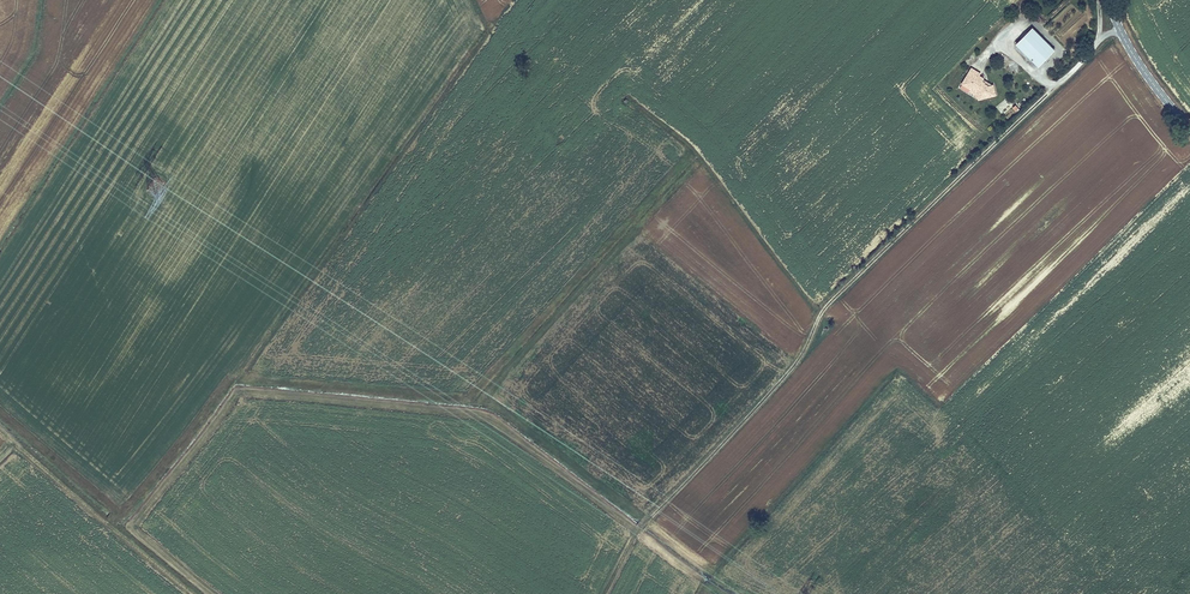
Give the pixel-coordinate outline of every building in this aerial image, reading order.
[(1036,31),(1032,27),(1016,43),(1018,46),(1036,31)] [(1018,46),(1039,66),(1055,50),(1036,31),(1018,46)] [(958,88),(979,100),(996,95),(994,83),(992,84),(989,85),(985,83),(986,82),(983,80),(984,79),(984,77),(980,75),(981,73),(971,67),(958,88)] [(1007,97),(996,107),(1003,115),(1013,105),(1007,97)]
